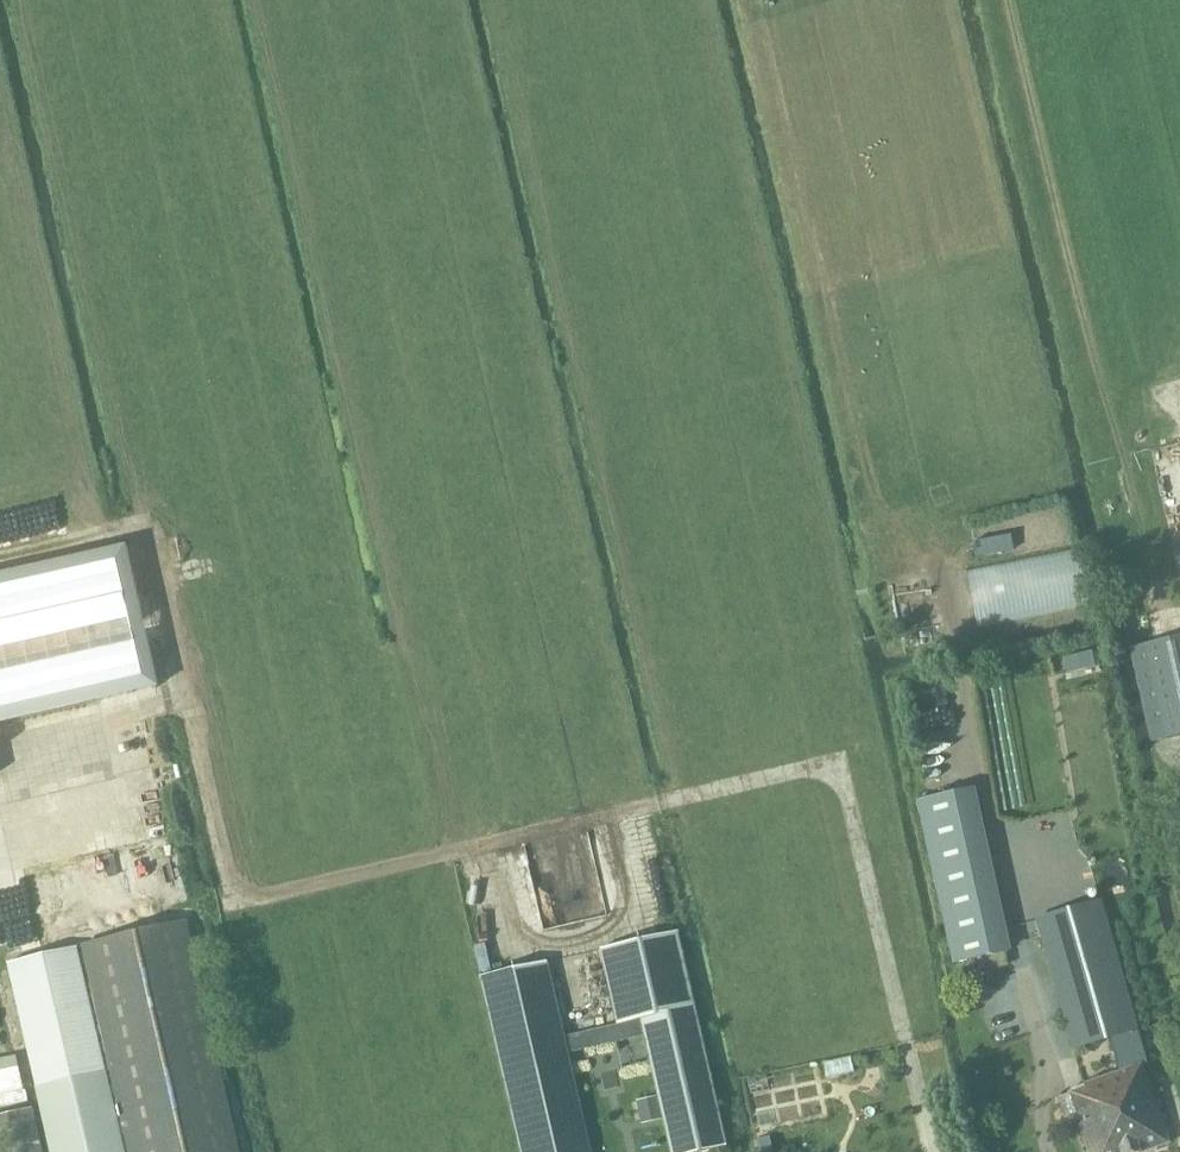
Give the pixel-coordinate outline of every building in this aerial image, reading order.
[(157,689),(126,550),(118,552),(0,579),(0,725),(157,689)] [(1134,649),(1155,743),(1179,737),(1179,638),(1134,649)] [(970,791),(919,802),(955,965),(1006,954),(970,791)] [(1037,922),(1074,1050),(1112,1040),(1123,1073),(1069,1093),(1070,1095),(1061,1099),(1067,1119),(1077,1115),(1090,1151),(1149,1151),(1169,1145),(1143,1067),(1148,1065),(1113,943),(1108,927),(1101,903),(1037,922)] [(9,965),(52,1151),(240,1151),(188,924),(9,965)] [(603,951),(620,1026),(632,1023),(636,1040),(646,1037),(660,1099),(639,1103),(644,1126),(666,1123),(672,1151),(711,1151),(726,1149),(677,934),(603,951)] [(548,963),(482,978),(522,1151),(591,1151),(548,963)] [(33,1110),(0,1118),(0,1151),(43,1151),(33,1110)]
